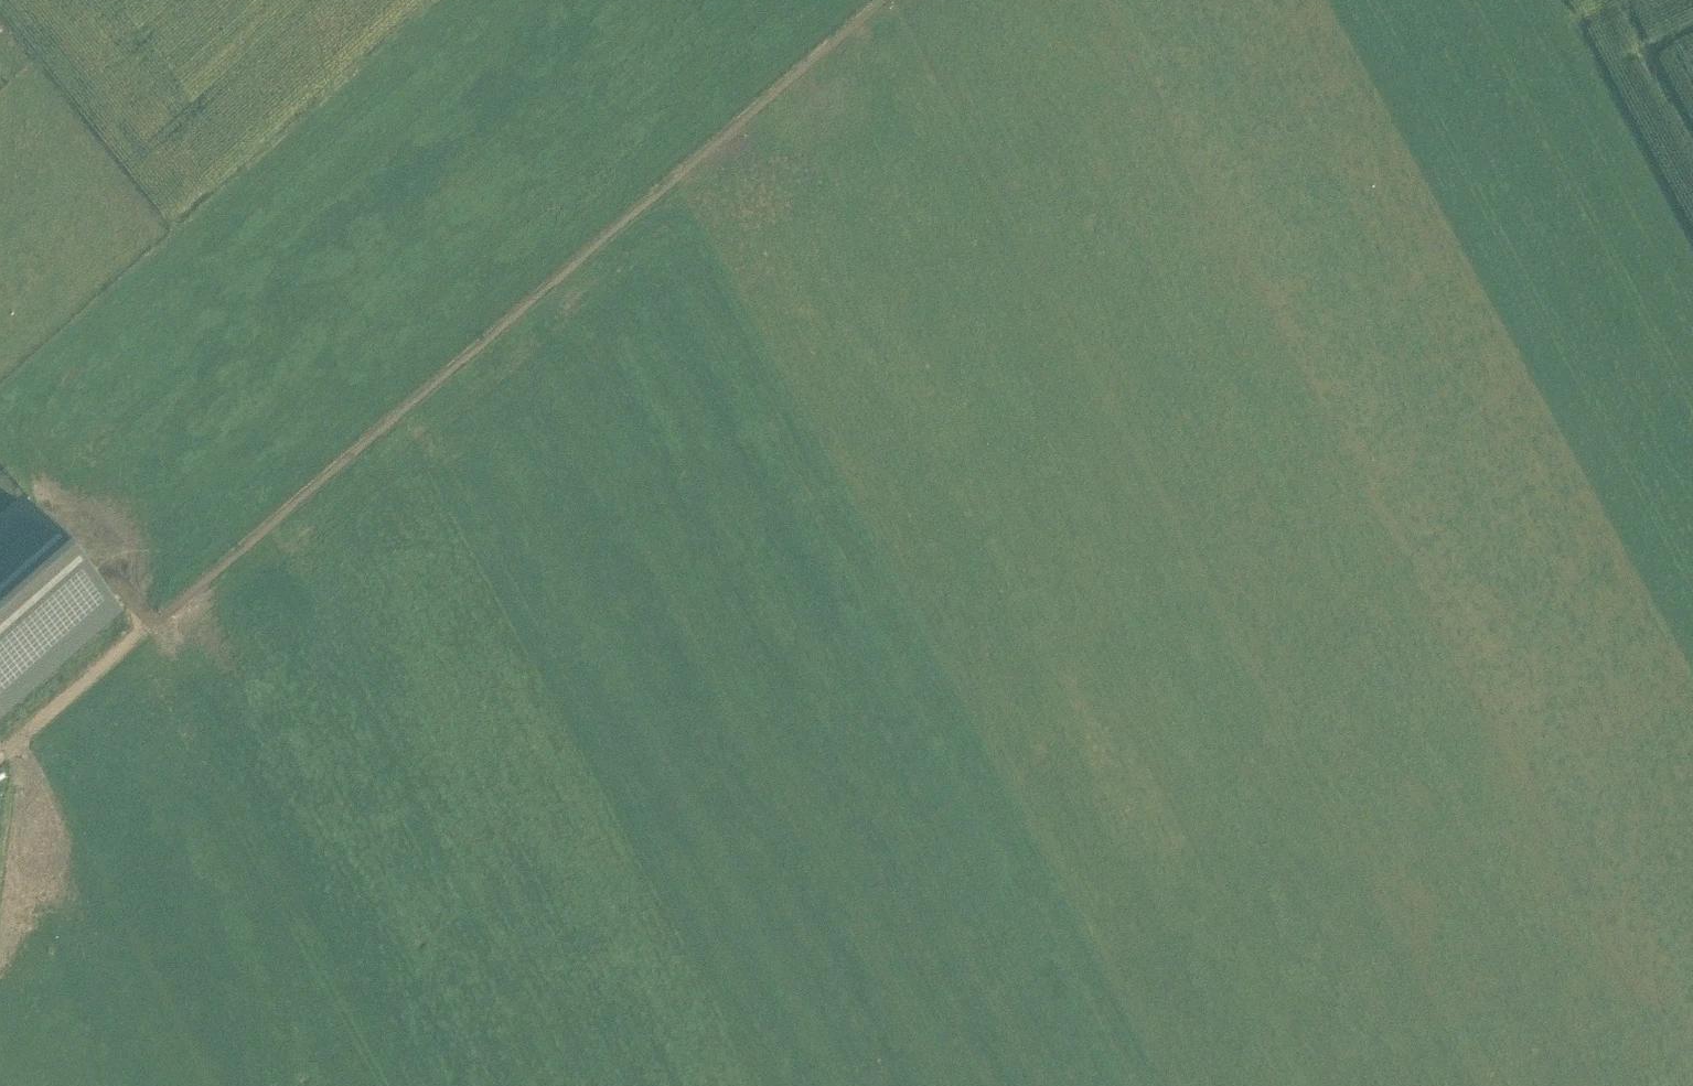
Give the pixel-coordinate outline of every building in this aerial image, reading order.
[(119,614),(23,504),(0,524),(0,719),(119,614)]
